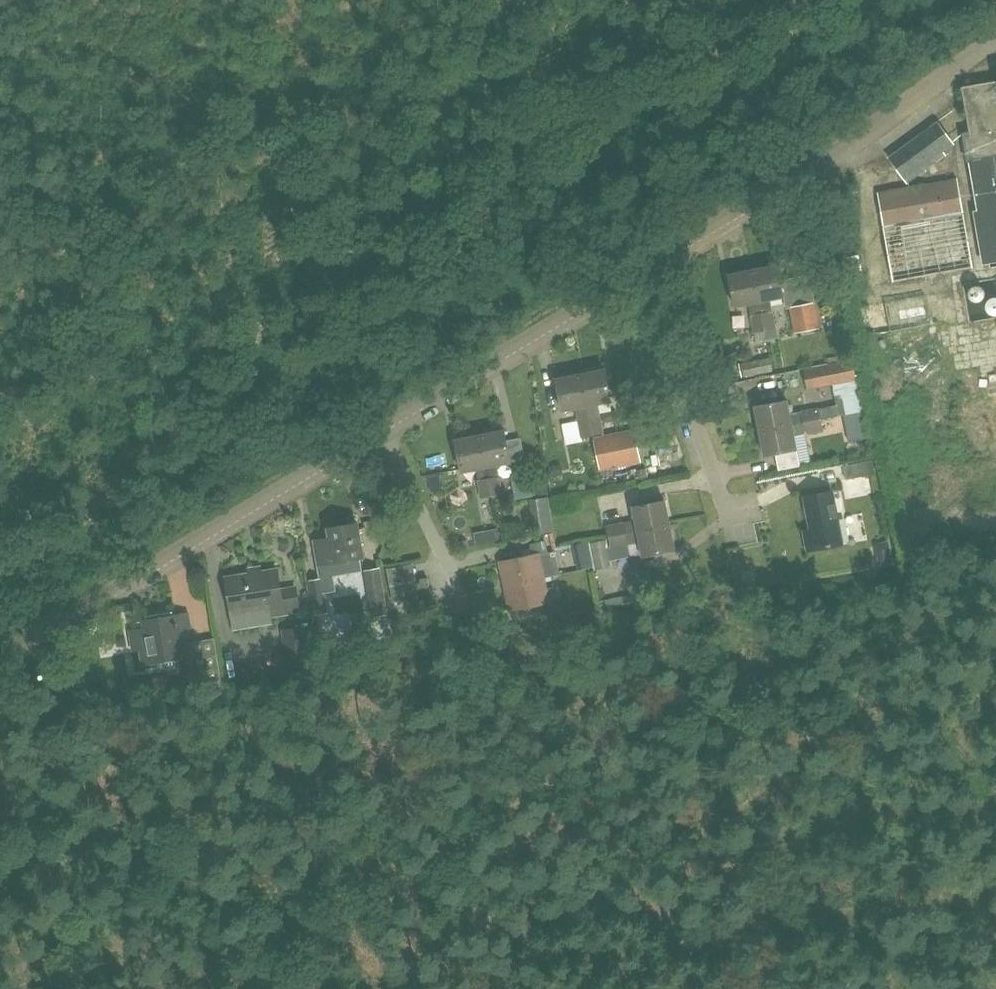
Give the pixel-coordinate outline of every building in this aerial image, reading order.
[(962,85),(970,132),(964,133),(977,208),(974,209),(983,262),(990,261),(991,267),(995,266),(995,79),(962,85)] [(890,157),(908,182),(946,154),(944,150),(954,143),(939,122),(890,157)] [(879,192),(895,279),(974,265),(958,178),(879,192)] [(779,264),(754,269),(766,330),(776,328),(771,299),(785,297),(779,264)] [(754,269),(730,273),(736,306),(750,303),(755,332),(766,330),(754,269)] [(994,292),(980,290),(978,307),(992,309),(994,292)] [(816,303),(791,308),(796,332),(820,327),(816,303)] [(743,378),(774,371),(771,356),(739,362),(743,378)] [(853,359),(829,363),(831,369),(834,387),(835,395),(840,394),(844,414),(863,410),(853,359)] [(605,431),(599,403),(612,400),(605,368),(580,373),(593,434),(605,431)] [(834,387),(831,369),(801,374),(805,393),(834,387)] [(577,408),(579,418),(581,436),(593,434),(580,373),(556,378),(563,411),(577,408)] [(787,399),(755,405),(760,430),(821,418),(819,408),(803,411),(803,410),(790,412),(787,399)] [(863,410),(844,414),(848,438),(867,435),(863,410)] [(823,429),(821,418),(760,430),(764,454),(797,448),(794,434),(823,429)] [(503,492),(498,463),(511,460),(505,428),(480,433),(492,495),(503,492)] [(595,440),(600,467),(641,459),(635,432),(595,440)] [(480,479),(478,480),(481,497),(492,495),(480,433),(456,437),(462,470),(477,467),(480,479)] [(874,462),(845,467),(847,481),(876,475),(874,462)] [(562,474),(560,464),(553,465),(555,475),(562,474)] [(833,492),(806,497),(812,530),(805,532),(809,551),(843,545),(833,492)] [(610,536),(671,523),(665,498),(633,505),(636,519),(608,525),(610,536)] [(548,499),(527,502),(531,538),(553,535),(548,499)] [(330,537),(313,540),(320,578),(323,593),(337,591),(334,576),(363,570),(360,557),(364,556),(358,522),(328,527),(330,537)] [(612,546),(641,540),(644,554),(676,547),(671,523),(610,536),(612,546)] [(488,542),(499,540),(496,528),(485,531),(488,542)] [(506,584),(546,576),(541,553),(548,551),(546,539),(532,542),(534,553),(500,561),(506,584)] [(595,570),(612,567),(607,539),(590,542),(595,570)] [(890,540),(876,542),(881,566),(896,564),(890,540)] [(410,563),(389,567),(394,597),(415,594),(410,563)] [(389,612),(381,566),(364,568),(372,616),(389,612)] [(278,568),(227,577),(232,608),(270,601),(272,613),(300,608),(296,584),(281,587),(278,568)] [(546,576),(506,584),(511,608),(545,600),(547,611),(561,608),(556,585),(548,587),(546,576)] [(329,612),(326,597),(314,599),(317,614),(329,612)] [(156,660),(163,666),(174,665),(178,656),(182,655),(186,675),(216,671),(212,638),(191,641),(188,617),(177,619),(176,613),(145,618),(149,646),(141,648),(144,662),(156,660)] [(282,629),(286,645),(290,667),(316,662),(311,623),(282,629)]
